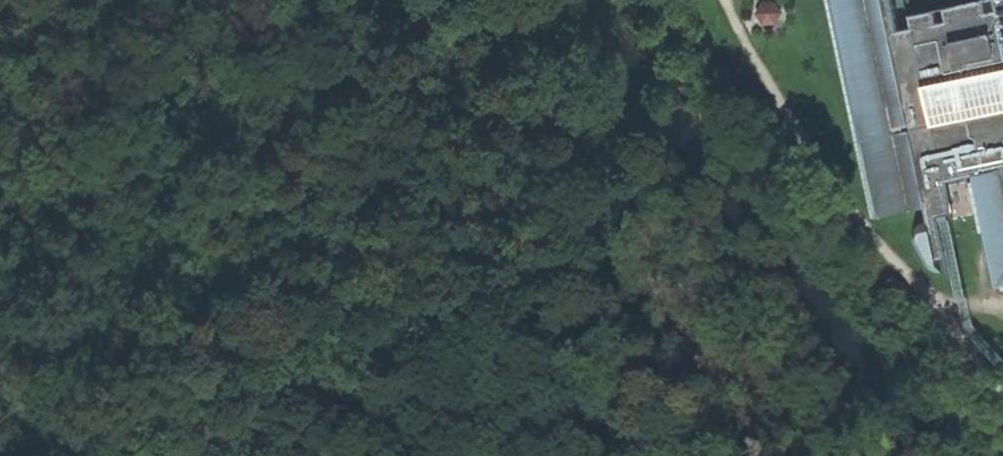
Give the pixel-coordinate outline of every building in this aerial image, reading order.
[(945,9),(948,21),(938,24),(935,11),(911,17),(914,28),(901,31),(894,0),(840,0),(885,214),(926,205),(929,219),(924,220),(919,222),(914,226),(911,232),(911,239),(924,263),(933,270),(940,269),(938,258),(948,256),(938,214),(952,211),(946,181),(980,173),(1002,277),(1002,0),(985,0),(945,9)]
